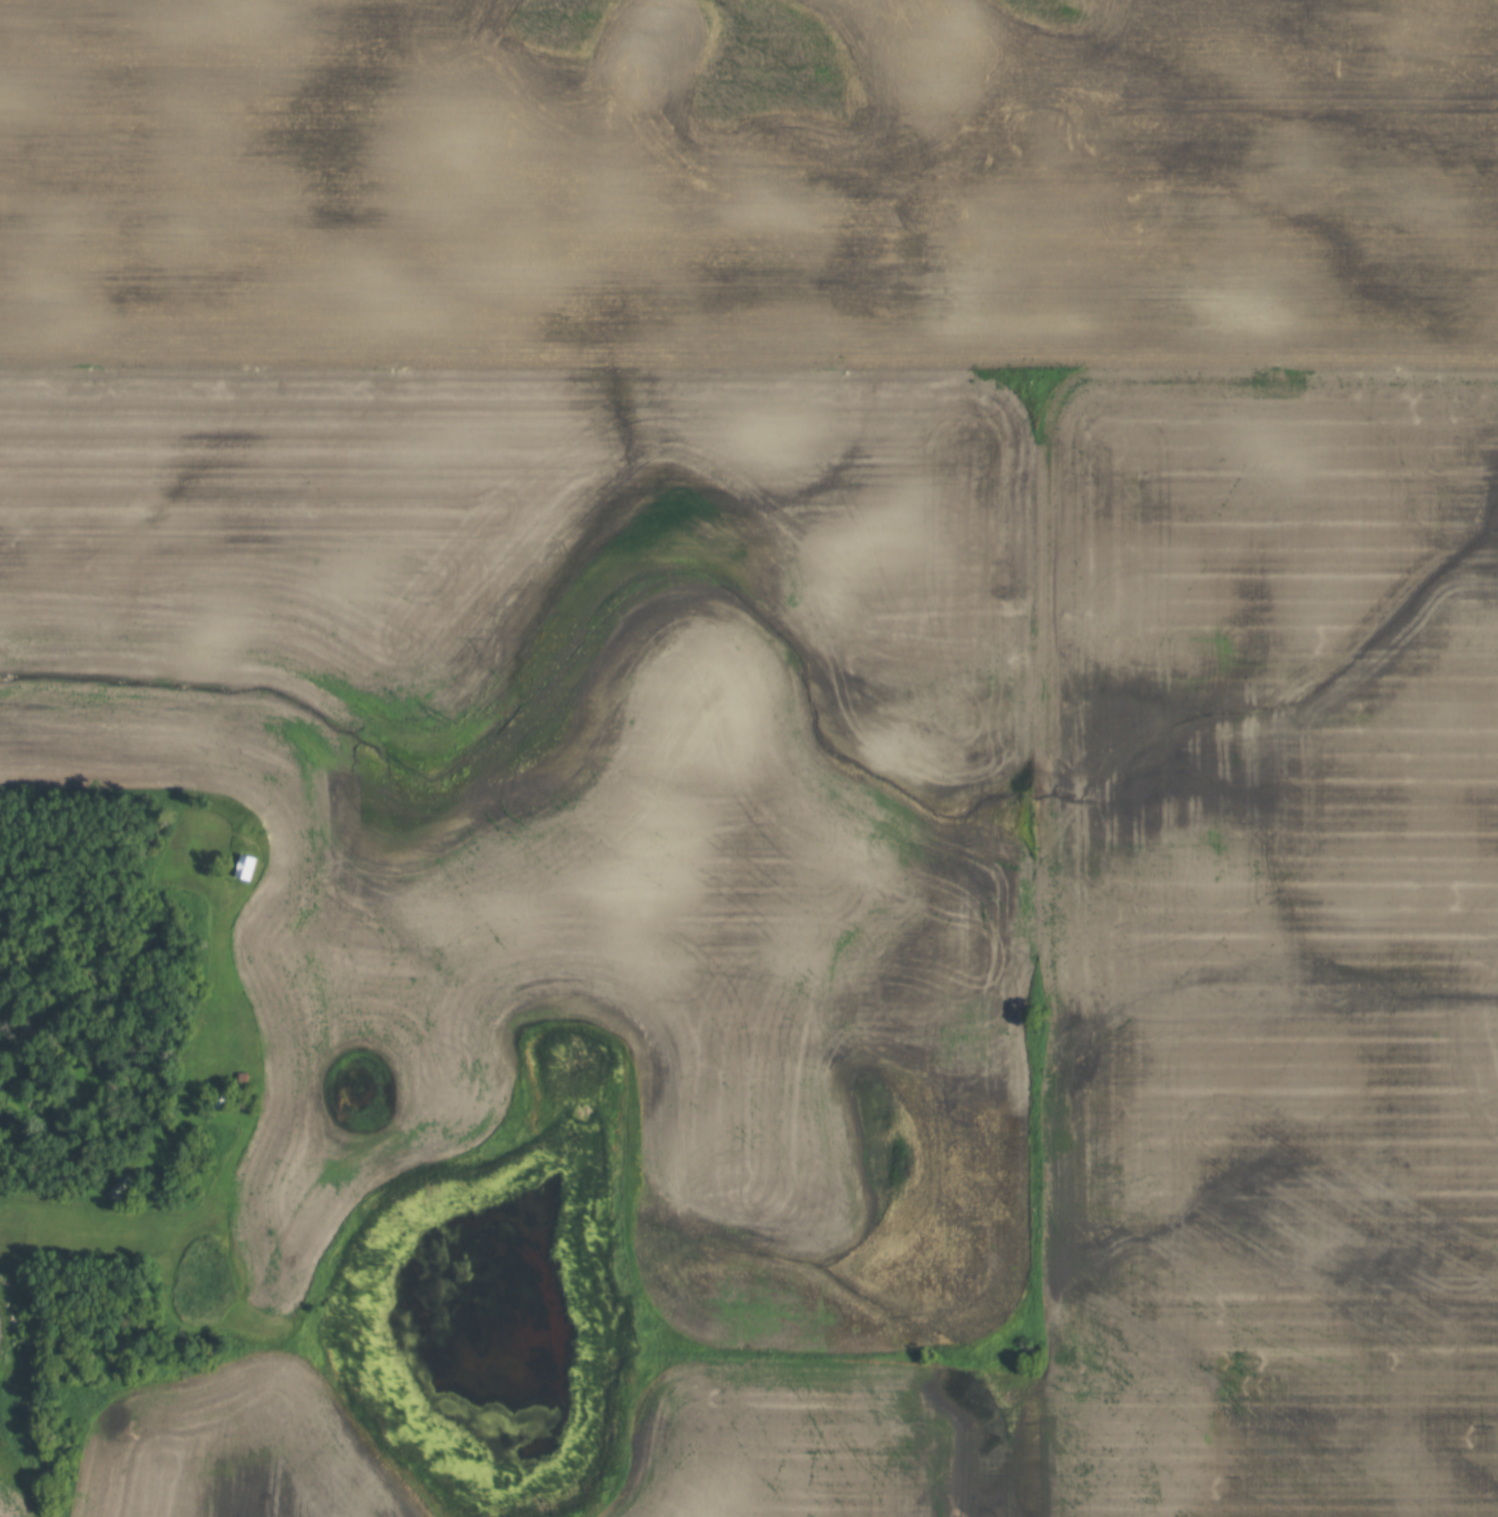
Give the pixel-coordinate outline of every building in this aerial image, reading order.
[(247,881),(253,859),(236,854),(231,877),(247,881)]
